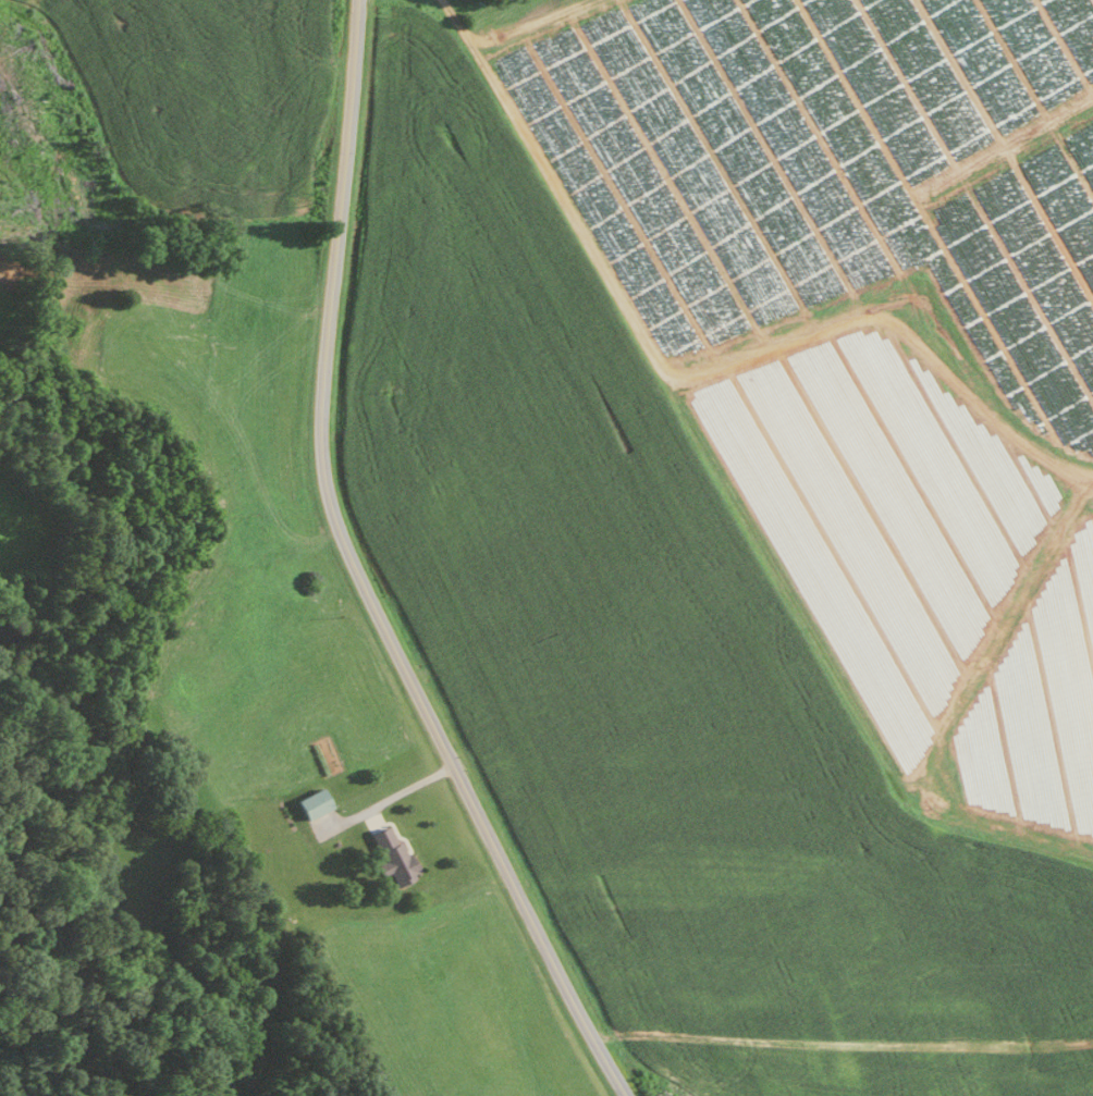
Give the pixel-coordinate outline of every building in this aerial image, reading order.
[(329,806),(320,785),(293,798),(302,818),(329,806)] [(369,831),(380,861),(375,863),(379,874),(386,871),(391,882),(414,873),(401,838),(392,841),(385,824),(369,831)]
